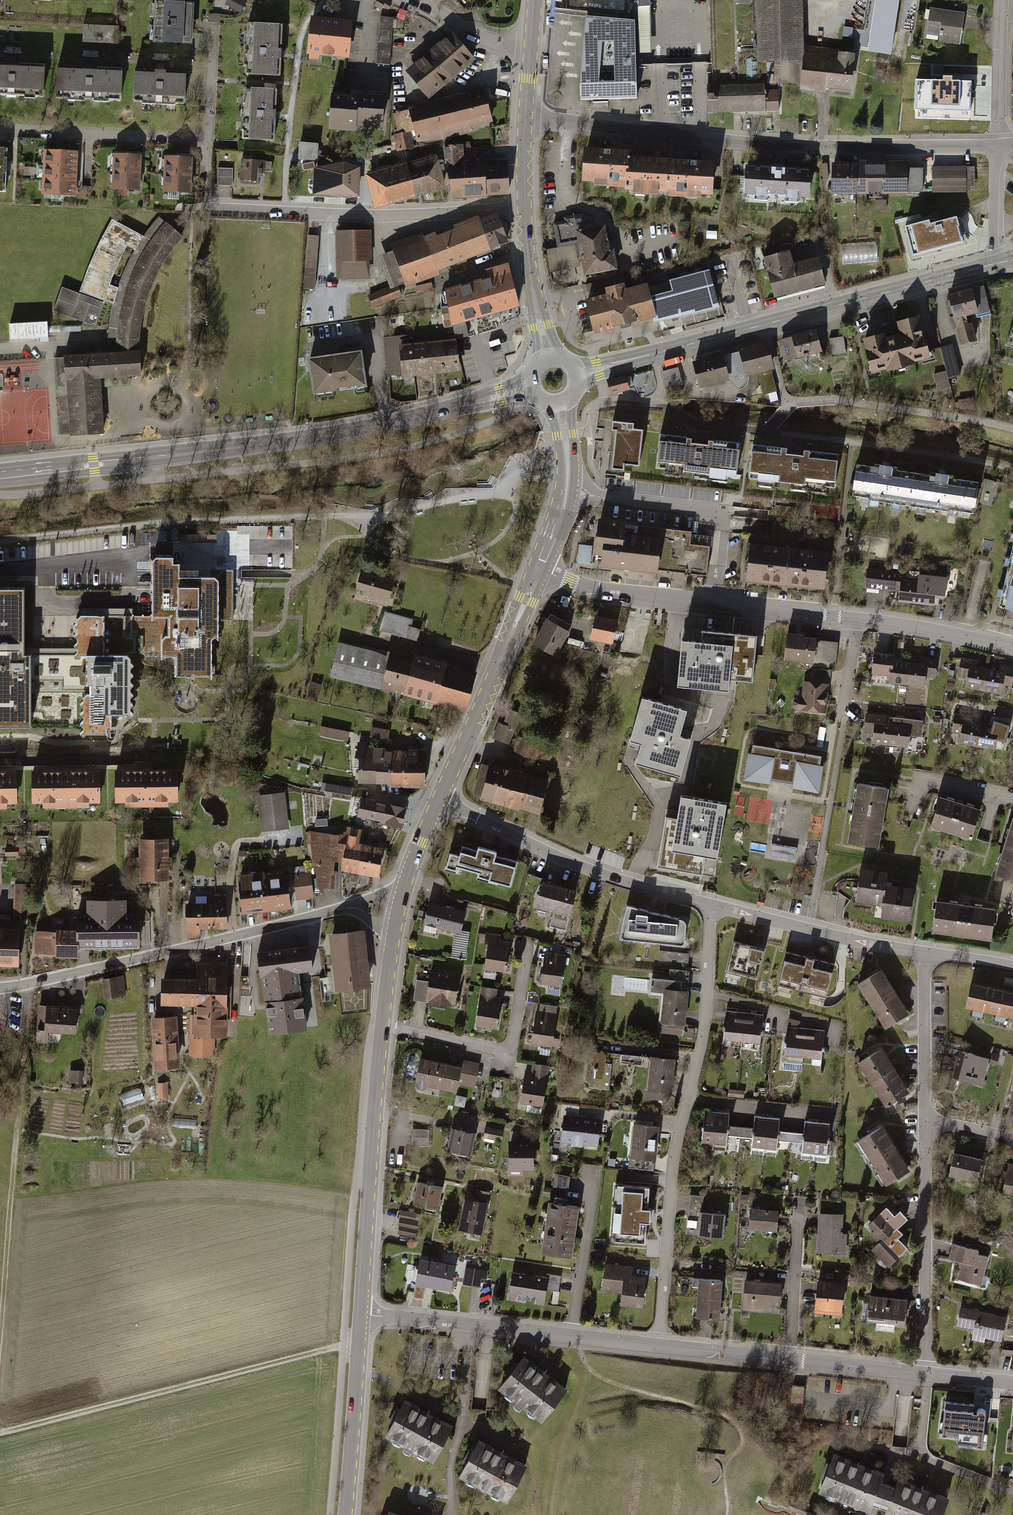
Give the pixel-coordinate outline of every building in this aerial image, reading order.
[(242,0),(229,0),(226,6),(241,14),(247,2),(242,0)] [(383,0),(379,0),(374,8),(387,15),(393,6),(383,0)] [(578,103),(638,101),(637,68),(636,60),(652,59),(651,0),(635,0),(635,26),(585,20),(578,103)] [(757,61),(803,60),(804,56),(802,0),(755,0),(757,61)] [(868,47),(891,51),(899,0),(875,0),(868,47)] [(194,46),(195,6),(157,4),(157,6),(151,6),(151,18),(157,18),(156,28),(152,28),(151,42),(155,42),(155,45),(194,46)] [(968,15),(931,9),(927,35),(941,37),(940,45),(963,48),(968,15)] [(395,20),(381,19),(377,68),(391,69),(395,20)] [(348,61),(351,26),(310,22),(307,57),(310,57),(309,62),(321,63),(321,58),(348,61)] [(120,27),(84,25),(83,43),(110,44),(109,55),(118,56),(120,27)] [(285,27),(248,26),(246,78),(282,80),(285,27)] [(475,59),(453,34),(407,73),(429,98),(475,59)] [(853,53),(805,47),(804,56),(803,60),(800,89),(824,91),(824,85),(849,88),(853,53)] [(101,51),(83,50),(83,57),(101,58),(101,51)] [(0,64),(0,98),(45,100),(46,66),(0,64)] [(125,71),(60,68),(58,99),(123,102),(125,71)] [(189,73),(136,70),(134,103),(188,106),(189,73)] [(916,80),(915,110),(970,111),(971,82),(952,82),(952,77),(944,77),(943,81),(916,80)] [(713,85),(707,86),(708,113),(765,110),(764,90),(764,84),(713,85)] [(778,90),(764,90),(765,110),(779,110),(778,90)] [(352,98),(331,96),(328,132),(359,135),(359,129),(384,131),(387,94),(353,92),(352,98)] [(278,94),(242,93),(240,145),(276,146),(278,94)] [(494,125),(486,93),(397,115),(402,134),(416,131),(419,144),(444,143),(466,138),(477,129),(494,125)] [(413,135),(392,139),(395,152),(415,148),(413,135)] [(318,147),(299,146),(299,163),(318,163),(318,147)] [(446,147),(454,199),(511,197),(509,158),(487,159),(487,157),(466,158),(465,146),(446,147)] [(385,148),(369,151),(371,161),(386,158),(385,148)] [(716,196),(718,164),(632,159),(633,153),(586,150),(583,187),(635,191),(635,197),(662,199),(663,192),(670,193),(670,199),(704,202),(704,195),(716,196)] [(42,196),(77,198),(79,153),(44,151),(43,166),(35,165),(35,178),(43,178),(42,196)] [(143,158),(115,156),(113,192),(119,192),(118,199),(129,200),(130,192),(142,193),(143,158)] [(446,192),(436,159),(407,167),(406,164),(365,176),(376,212),(446,192)] [(926,193),(926,170),(911,170),(911,160),(859,160),(859,165),(833,165),(833,196),(910,196),(910,193),(926,193)] [(193,162),(163,161),(161,197),(191,198),(193,162)] [(265,165),(241,164),(240,188),(262,189),(262,178),(265,178),(265,165)] [(315,165),(302,168),(304,174),(317,171),(315,165)] [(813,170),(747,166),(745,198),(756,199),(756,203),(771,204),(771,200),(787,201),(787,205),(802,206),(802,202),(811,203),(813,170)] [(976,168),(934,167),(934,194),(968,194),(968,191),(976,191),(976,168)] [(232,169),(219,169),(218,186),(232,186),(232,169)] [(359,170),(326,169),(326,178),(326,186),(326,200),(358,200),(359,170)] [(876,210),(895,210),(895,203),(889,203),(889,201),(877,201),(876,210)] [(582,243),(588,278),(625,272),(623,260),(620,261),(618,250),(613,250),(609,226),(596,229),(594,217),(587,218),(587,214),(566,217),(567,221),(555,223),(559,247),(582,243)] [(509,245),(498,215),(482,221),(480,217),(455,226),(457,230),(427,241),(424,234),(391,247),(394,254),(381,259),(391,287),(368,295),(372,307),(402,296),(398,286),(405,284),(407,288),(441,275),(439,271),(509,245)] [(184,238),(159,218),(144,237),(113,221),(101,243),(89,268),(81,294),(106,303),(113,306),(108,332),(108,346),(88,347),(88,356),(142,353),(142,331),(147,309),(156,283),(165,265),(177,247),(184,238)] [(930,220),(905,227),(912,256),(968,241),(963,223),(962,221),(960,219),(958,218),(956,218),(931,224),(930,220)] [(371,226),(337,226),(337,282),(370,282),(371,226)] [(315,292),(320,235),(307,234),(303,291),(315,292)] [(844,263),(879,261),(878,242),(843,244),(844,263)] [(829,288),(821,261),(797,267),(793,251),(765,259),(777,302),(829,288)] [(518,305),(506,265),(488,270),(490,278),(444,291),(450,326),(518,305)] [(587,301),(595,331),(653,316),(654,320),(671,316),(671,319),(678,317),(677,315),(718,306),(709,271),(671,281),(673,291),(649,298),(645,286),(624,291),(622,285),(607,289),(609,295),(587,301)] [(640,273),(585,284),(587,292),(641,277),(640,273)] [(432,283),(416,286),(417,295),(434,291),(432,283)] [(61,286),(51,310),(97,327),(106,303),(81,294),(61,286)] [(970,320),(992,314),(985,288),(950,297),(951,301),(947,302),(955,330),(959,329),(963,347),(979,343),(974,325),(971,326),(970,320)] [(888,334),(864,341),(874,376),(889,372),(890,377),(919,369),(917,364),(935,359),(923,317),(900,323),(903,336),(890,340),(888,334)] [(11,338),(49,337),(49,321),(11,322),(11,338)] [(819,332),(779,343),(785,365),(825,355),(819,332)] [(402,380),(414,379),(411,347),(410,336),(383,338),(386,376),(402,375),(402,380)] [(843,336),(831,339),(836,357),(848,354),(843,336)] [(457,343),(434,345),(437,377),(460,375),(457,343)] [(766,344),(739,351),(745,374),(756,371),(770,367),(772,367),(766,344)] [(434,345),(411,347),(414,379),(437,377),(434,345)] [(955,345),(941,349),(947,372),(935,375),(939,391),(951,388),(949,381),(964,377),(955,345)] [(739,351),(721,356),(727,379),(745,374),(739,351)] [(66,357),(70,439),(105,437),(102,381),(144,378),(142,353),(88,356),(66,357)] [(307,361),(312,397),(368,390),(363,354),(307,361)] [(721,356),(694,363),(699,386),(727,379),(721,356)] [(770,367),(756,371),(764,394),(776,391),(770,367)] [(679,368),(662,372),(666,390),(684,385),(679,368)] [(624,377),(608,382),(611,393),(627,389),(624,377)] [(633,423),(612,421),(611,430),(615,431),(611,468),(623,470),(624,464),(639,466),(643,430),(633,428),(633,423)] [(740,443),(660,434),(656,467),(737,476),(740,443)] [(834,488),(837,455),(751,446),(747,479),(834,488)] [(857,463),(853,494),(870,497),(869,500),(910,506),(915,472),(892,469),(893,466),(880,464),(880,467),(857,463)] [(950,509),(975,512),(979,481),(949,477),(950,474),(937,472),(936,475),(915,472),(910,506),(950,512),(950,509)] [(664,570),(709,575),(712,547),(696,545),(697,532),(600,520),(595,562),(604,563),(604,570),(663,577),(664,570)] [(289,529),(231,529),(231,546),(239,546),(239,560),(288,560),(289,529)] [(177,530),(164,530),(164,544),(177,544),(177,530)] [(593,546),(580,545),(578,564),(591,565),(593,546)] [(832,555),(752,545),(747,583),(827,593),(832,555)] [(1011,550),(999,606),(1012,609),(1012,550),(1011,550)] [(111,714),(131,714),(131,652),(142,652),(146,656),(175,656),(175,676),(213,675),(213,638),(220,631),(220,619),(233,620),(234,570),(222,570),(216,575),(180,576),(180,562),(174,562),(174,556),(157,556),(153,560),(153,615),(82,615),(78,619),(78,654),(91,654),(91,689),(91,694),(87,694),(83,698),(82,733),(107,733),(107,728),(111,728),(111,714)] [(919,582),(917,603),(934,605),(936,594),(949,596),(949,592),(958,593),(961,567),(947,566),(945,578),(920,575),(919,582)] [(396,579),(363,570),(357,591),(366,594),(364,602),(388,608),(396,579)] [(905,574),(867,570),(865,588),(900,592),(899,601),(917,603),(919,582),(905,581),(905,574)] [(91,689),(91,654),(78,654),(23,654),(23,586),(0,586),(0,725),(30,725),(30,675),(63,675),(63,689),(91,689)] [(413,620),(387,613),(381,632),(418,643),(421,631),(411,628),(413,620)] [(572,625),(551,614),(534,644),(555,655),(572,625)] [(617,621),(595,617),(591,637),(613,641),(617,621)] [(726,663),(729,633),(702,630),(701,642),(682,640),(677,686),(703,688),(705,661),(726,663)] [(705,661),(703,688),(728,690),(729,679),(752,681),(757,635),(729,633),(726,663),(705,661)] [(764,656),(766,636),(760,635),(757,655),(764,656)] [(802,636),(787,635),(785,658),(813,661),(813,663),(817,664),(816,669),(828,670),(834,670),(837,643),(821,641),(821,642),(815,641),(815,639),(802,638),(802,636)] [(389,656),(338,643),(331,674),(382,686),(389,656)] [(382,686),(434,701),(444,667),(390,652),(389,656),(382,686)] [(890,689),(907,690),(910,668),(896,666),(896,659),(876,657),(874,680),(891,681),(890,689)] [(967,692),(985,695),(989,672),(977,670),(978,663),(962,661),(958,683),(969,685),(967,692)] [(921,669),(910,668),(907,690),(927,692),(927,685),(937,686),(939,664),(922,662),(921,669)] [(434,701),(465,708),(475,675),(444,667),(434,701)] [(989,672),(985,695),(1004,698),(1005,691),(1012,692),(1012,669),(1000,667),(999,674),(989,672)] [(828,670),(816,669),(813,668),(812,683),(827,685),(828,670)] [(318,704),(322,684),(313,682),(308,701),(318,704)] [(812,683),(805,683),(803,700),(797,699),(795,701),(794,705),(797,708),(802,708),(802,709),(824,711),(827,685),(812,683)] [(654,738),(664,703),(642,697),(630,740),(641,743),(635,762),(657,769),(665,741),(654,738)] [(665,741),(657,769),(680,775),(691,738),(679,735),(687,709),(664,703),(654,738),(665,741)] [(494,738),(508,743),(519,714),(510,710),(504,725),(499,723),(494,738)] [(873,747),(892,749),(894,728),(890,728),(891,719),(867,717),(865,737),(874,738),(873,747)] [(961,748),(978,751),(982,728),(971,726),(972,720),(955,717),(952,739),(962,741),(961,748)] [(895,722),(894,728),(892,749),(910,751),(911,741),(923,742),(924,725),(895,722)] [(993,730),(982,728),(978,751),(997,754),(998,747),(1008,749),(1011,727),(994,724),(993,730)] [(343,730),(321,726),(319,735),(342,739),(343,730)] [(826,727),(820,726),(816,746),(823,747),(826,727)] [(388,732),(373,730),(372,737),(387,739),(388,732)] [(540,746),(520,737),(514,751),(534,759),(540,746)] [(366,743),(358,743),(358,758),(354,758),(354,768),(359,768),(359,781),(376,782),(376,759),(373,758),(374,749),(366,749),(366,743)] [(821,756),(753,745),(747,776),(764,779),(763,781),(769,782),(769,780),(782,782),(794,784),(793,786),(799,787),(799,785),(816,788),(821,756)] [(382,749),(374,749),(373,758),(376,759),(376,782),(390,782),(391,753),(382,752),(382,749)] [(401,753),(401,782),(416,782),(417,750),(410,750),(410,753),(401,753)] [(425,750),(417,750),(416,782),(424,783),(425,750)] [(401,753),(391,753),(390,782),(401,782),(401,753)] [(483,765),(475,793),(493,798),(502,770),(483,765)] [(502,770),(493,798),(505,802),(516,767),(510,765),(508,772),(502,770)] [(516,767),(505,802),(539,811),(547,783),(519,775),(521,769),(516,767)] [(100,771),(36,772),(36,807),(44,807),(44,812),(91,811),(91,807),(101,807),(100,771)] [(0,772),(0,812),(7,812),(7,807),(18,807),(18,772),(0,772)] [(180,772),(115,772),(115,807),(126,807),(126,811),(168,811),(168,807),(180,807),(180,772)] [(325,792),(367,799),(368,790),(326,783),(325,792)] [(893,792),(861,786),(850,844),(883,850),(893,792)] [(287,794),(260,796),(263,831),(290,829),(287,794)] [(657,866),(680,870),(687,833),(697,835),(703,799),(681,795),(677,818),(666,816),(657,866)] [(982,811),(940,798),(932,826),(974,839),(982,811)] [(405,808),(362,799),(358,816),(381,820),(380,822),(401,827),(405,808)] [(726,803),(703,799),(697,835),(687,833),(680,870),(702,874),(706,855),(717,857),(726,803)] [(997,876),(1012,881),(1012,824),(997,876)] [(324,825),(323,831),(336,833),(338,828),(324,825)] [(346,835),(306,832),(310,865),(316,864),(320,886),(331,885),(333,858),(343,860),(342,869),(358,872),(363,845),(357,844),(360,830),(348,827),(346,835)] [(166,841),(141,841),(142,877),(166,877),(166,865),(171,865),(171,857),(166,857),(166,841)] [(382,848),(363,845),(358,872),(378,875),(382,848)] [(795,848),(780,846),(778,857),(785,858),(786,856),(794,857),(795,848)] [(473,856),(458,852),(457,856),(448,853),(445,866),(487,877),(486,881),(509,887),(514,866),(492,861),(495,852),(475,847),(473,856)] [(5,849),(5,857),(20,857),(20,849),(5,849)] [(239,875),(244,917),(272,914),(268,878),(267,872),(239,875)] [(888,889),(889,876),(862,873),(857,906),(884,910),(888,889)] [(291,876),(268,878),(272,914),(295,911),(291,876)] [(580,891),(545,883),(538,910),(556,914),(552,927),(569,932),(580,891)] [(30,885),(15,885),(14,918),(30,918),(30,885)] [(911,926),(916,893),(888,889),(884,910),(883,922),(911,926)] [(215,905),(188,905),(188,937),(203,937),(203,931),(208,931),(228,931),(228,899),(228,893),(215,893),(215,905)] [(123,900),(89,900),(89,916),(77,916),(77,932),(78,932),(78,944),(139,943),(139,915),(124,915),(123,900)] [(997,911),(936,904),(933,933),(994,940),(997,911)] [(466,914),(431,905),(424,934),(437,937),(438,935),(452,938),(452,934),(455,935),(452,958),(467,961),(471,933),(462,932),(466,914)] [(678,918),(627,905),(623,918),(629,920),(628,930),(634,930),(633,940),(670,944),(670,940),(684,941),(686,926),(677,925),(678,918)] [(21,931),(0,931),(0,968),(20,969),(21,931)] [(77,932),(36,931),(35,953),(77,954),(78,944),(78,932),(77,932)] [(368,985),(362,931),(331,935),(338,989),(368,985)] [(510,973),(512,943),(502,943),(503,935),(487,934),(486,945),(490,946),(488,972),(510,973)] [(765,949),(734,941),(726,972),(757,980),(765,949)] [(257,955),(260,983),(261,982),(264,1007),(303,1002),(300,976),(313,975),(310,948),(257,955)] [(689,953),(659,950),(658,960),(688,963),(689,953)] [(568,955),(546,952),(542,984),(564,987),(568,955)] [(834,964),(786,952),(777,985),(826,997),(834,964)] [(196,984),(161,983),(161,1011),(194,1011),(194,1043),(226,1043),(227,1024),(231,1024),(232,990),(227,990),(228,967),(196,966),(196,984)] [(457,1008),(461,976),(434,972),(432,984),(418,982),(415,1002),(457,1008)] [(873,1008),(897,993),(885,972),(860,986),(873,1008)] [(649,993),(664,995),(661,1024),(685,1026),(689,991),(681,991),(682,981),(651,978),(649,993)] [(126,999),(123,979),(103,982),(106,1002),(126,999)] [(328,979),(319,981),(322,1005),(331,1003),(328,979)] [(971,984),(966,1008),(1012,1017),(1012,993),(971,984)] [(499,990),(483,988),(477,1029),(500,1032),(504,1000),(498,999),(499,990)] [(886,1029),(910,1014),(897,993),(873,1008),(886,1029)] [(264,1007),(268,1037),(307,1033),(303,1002),(264,1007)] [(80,1008),(47,1005),(45,1032),(38,1032),(37,1045),(48,1046),(49,1033),(77,1035),(80,1008)] [(724,1039),(742,1041),(745,1013),(726,1011),(724,1039)] [(559,1015),(537,1012),(533,1046),(541,1047),(540,1056),(552,1058),(553,1049),(559,1049),(561,1041),(556,1040),(559,1015)] [(742,1041),(761,1043),(764,1015),(745,1013),(742,1041)] [(178,1019),(151,1021),(153,1074),(181,1073),(178,1019)] [(802,1063),(803,1056),(806,1028),(787,1026),(784,1061),(802,1063)] [(803,1056),(822,1058),(825,1030),(806,1028),(803,1056)] [(874,1084),(898,1069),(885,1048),(861,1062),(874,1084)] [(612,1064),(606,1064),(607,1056),(602,1050),(600,1053),(589,1051),(586,1081),(590,1085),(589,1087),(599,1088),(601,1090),(602,1089),(609,1089),(612,1064)] [(983,1089),(990,1061),(963,1054),(961,1058),(955,1057),(946,1091),(955,1094),(957,1082),(983,1089)] [(1000,1056),(995,1055),(992,1066),(997,1067),(1000,1056)] [(651,1057),(648,1092),(672,1094),(676,1059),(651,1057)] [(461,1067),(421,1060),(416,1088),(459,1095),(461,1086),(478,1089),(482,1064),(463,1061),(461,1067)] [(534,1072),(527,1071),(523,1106),(547,1109),(552,1067),(535,1065),(534,1072)] [(887,1105),(911,1090),(898,1069),(874,1084),(887,1105)] [(86,1074),(69,1074),(68,1086),(85,1087),(86,1074)] [(169,1101),(168,1085),(158,1086),(159,1102),(169,1101)] [(125,1104),(145,1098),(142,1087),(122,1093),(125,1104)] [(468,1100),(458,1098),(456,1107),(466,1109),(468,1100)] [(578,1117),(579,1106),(562,1104),(561,1116),(564,1116),(564,1115),(578,1117)] [(702,1148),(715,1149),(717,1111),(704,1110),(702,1148)] [(731,1112),(717,1111),(715,1149),(728,1150),(729,1138),(730,1125),(731,1112)] [(564,1116),(561,1143),(598,1147),(601,1119),(578,1117),(564,1115),(564,1116)] [(751,1154),(765,1155),(768,1117),(754,1116),(753,1127),(752,1140),(751,1154)] [(780,1118),(768,1117),(765,1155),(777,1156),(778,1150),(779,1130),(780,1118)] [(802,1159),(815,1160),(818,1121),(805,1120),(804,1132),(802,1152),(802,1159)] [(198,1122),(173,1121),(172,1127),(198,1129),(198,1122)] [(831,1122),(818,1121),(815,1160),(828,1161),(831,1122)] [(634,1125),(631,1159),(656,1161),(660,1127),(634,1125)] [(741,1126),(730,1125),(729,1138),(741,1139),(741,1126)] [(475,1132),(451,1126),(446,1151),(469,1156),(475,1132)] [(741,1126),(741,1139),(752,1140),(753,1127),(741,1126)] [(874,1163),(898,1149),(885,1128),(861,1142),(874,1163)] [(503,1131),(484,1129),(483,1139),(501,1142),(503,1131)] [(430,1146),(431,1131),(412,1130),(412,1146),(430,1146)] [(791,1131),(779,1130),(778,1150),(790,1151),(791,1131)] [(791,1131),(790,1151),(802,1152),(804,1132),(791,1131)] [(534,1140),(507,1141),(509,1176),(523,1176),(523,1169),(534,1169),(534,1140)] [(887,1185),(911,1170),(898,1149),(874,1163),(887,1185)] [(984,1161),(954,1155),(949,1177),(979,1183),(984,1161)] [(1010,1165),(1003,1196),(1012,1198),(1012,1166),(1010,1165)] [(553,1194),(569,1197),(572,1175),(556,1173),(553,1194)] [(443,1187),(417,1182),(413,1204),(438,1209),(443,1187)] [(651,1210),(652,1188),(617,1185),(612,1242),(648,1245),(650,1224),(653,1224),(654,1210),(651,1210)] [(474,1201),(464,1199),(459,1229),(484,1234),(490,1202),(491,1202),(493,1193),(476,1190),(474,1201)] [(689,1217),(700,1218),(701,1212),(702,1196),(691,1195),(689,1217)] [(543,1254),(574,1258),(581,1207),(550,1203),(543,1254)] [(887,1206),(865,1227),(880,1244),(897,1228),(907,1218),(900,1211),(895,1215),(887,1206)] [(749,1230),(777,1232),(779,1211),(751,1209),(749,1230)] [(818,1211),(817,1252),(846,1253),(847,1232),(843,1232),(843,1212),(818,1211)] [(700,1218),(699,1236),(724,1238),(726,1214),(701,1212),(700,1218)] [(416,1237),(419,1222),(402,1219),(400,1234),(416,1237)] [(904,1236),(897,1228),(880,1244),(873,1251),(887,1266),(909,1246),(901,1238),(904,1236)] [(957,1278),(981,1284),(989,1256),(978,1253),(979,1249),(952,1242),(948,1257),(962,1260),(957,1278)] [(439,1262),(421,1258),(416,1285),(434,1288),(439,1262)] [(456,1265),(439,1262),(434,1288),(451,1291),(456,1265)] [(602,1291),(623,1293),(622,1306),(645,1308),(648,1277),(633,1276),(634,1266),(605,1263),(602,1291)] [(489,1270),(466,1266),(463,1285),(481,1288),(482,1278),(487,1279),(489,1270)] [(509,1297),(527,1300),(531,1277),(526,1276),(526,1274),(513,1272),(509,1297)] [(546,1277),(549,1278),(548,1290),(559,1291),(562,1276),(547,1274),(546,1277)] [(536,1277),(531,1277),(527,1300),(546,1303),(548,1290),(549,1278),(546,1277),(536,1276),(536,1277)] [(721,1280),(693,1278),(692,1285),(699,1285),(698,1297),(719,1299),(721,1280)] [(814,1307),(841,1310),(845,1281),(817,1278),(814,1307)] [(871,1292),(872,1281),(857,1280),(855,1295),(863,1296),(863,1291),(871,1292)] [(782,1284),(745,1281),(743,1311),(770,1313),(771,1307),(781,1308),(782,1284)] [(907,1299),(869,1296),(867,1320),(904,1324),(907,1299)] [(719,1299),(698,1297),(697,1317),(718,1318),(719,1299)] [(985,1337),(1003,1340),(1007,1316),(995,1314),(995,1313),(979,1310),(979,1309),(960,1305),(957,1326),(974,1329),(972,1340),(984,1342),(985,1337)] [(570,1390),(526,1358),(519,1366),(516,1364),(506,1378),(509,1380),(501,1391),(545,1424),(570,1390)] [(805,1386),(793,1385),(791,1402),(804,1403),(805,1386)] [(452,1423),(405,1398),(400,1408),(396,1406),(388,1421),(392,1422),(385,1435),(432,1460),(452,1423)] [(974,1404),(945,1401),(942,1434),(957,1436),(956,1443),(982,1446),(986,1413),(984,1409),(981,1408),(977,1409),(976,1412),(973,1412),(974,1404)] [(529,1470),(481,1443),(476,1453),(473,1451),(465,1466),(468,1468),(461,1480),(509,1506),(529,1470)] [(883,1485),(887,1475),(834,1453),(818,1491),(871,1513),(874,1506),(883,1485)] [(952,1501),(899,1479),(895,1490),(886,1511),(884,1514),(947,1514),(952,1501)] [(887,1487),(883,1485),(874,1506),(879,1508),(886,1511),(895,1490),(887,1487)]
